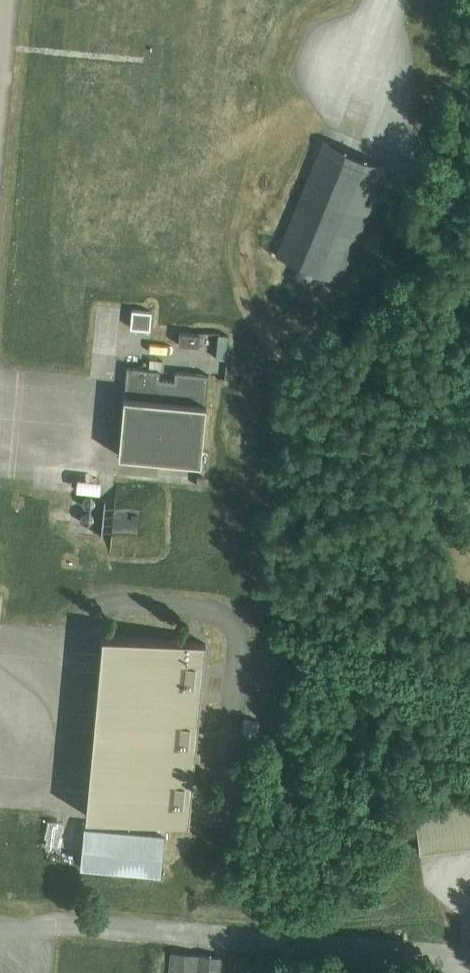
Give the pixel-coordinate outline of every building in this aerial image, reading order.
[(322,139),(276,254),(294,261),(289,274),(317,285),(322,273),(341,281),(381,183),(388,166),(322,139)] [(152,311),(133,309),(131,327),(150,328),(152,311)] [(196,333),(176,331),(175,343),(195,345),(196,333)] [(150,358),(149,363),(149,367),(161,369),(162,359),(150,358)] [(119,454),(201,462),(209,374),(175,371),(175,380),(160,378),(161,369),(127,366),(126,380),(119,454)] [(190,812),(188,812),(203,654),(205,654),(206,643),(102,633),(85,814),(189,824),(190,812)] [(258,741),(260,721),(244,719),(242,739),(258,741)] [(420,851),(469,845),(469,803),(415,810),(420,851)] [(161,874),(162,861),(164,833),(84,826),(81,866),(161,874)] [(170,972),(220,972),(221,956),(196,954),(172,951),(170,972)]
